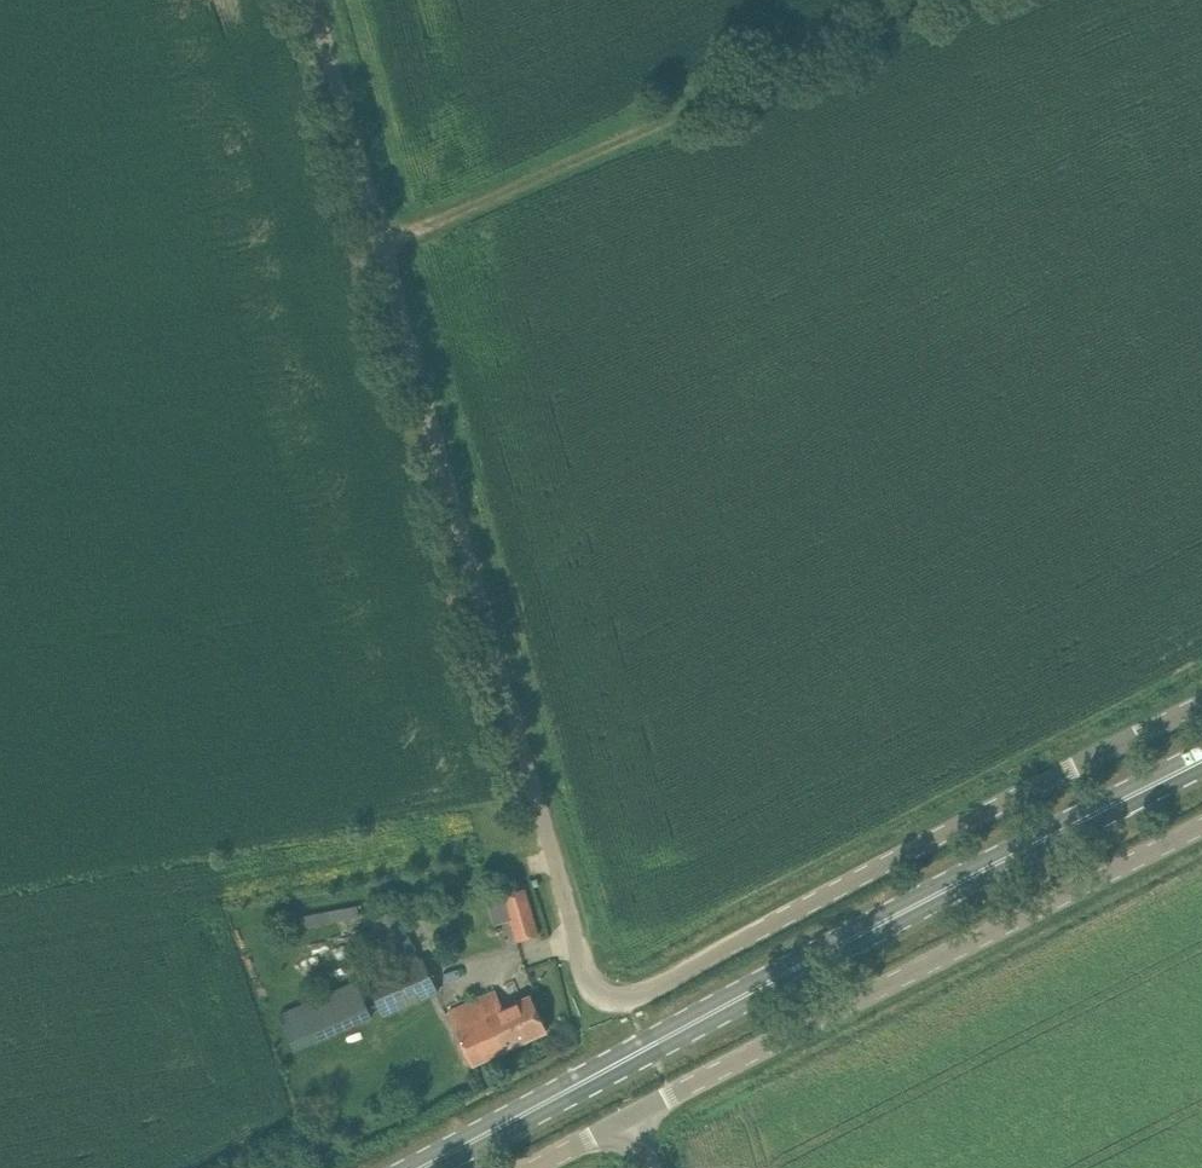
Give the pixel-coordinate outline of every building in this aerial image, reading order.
[(539,934),(526,887),(505,893),(518,940),(539,934)] [(361,922),(340,931),(354,964),(376,955),(383,973),(369,979),(384,1014),(438,990),(427,965),(423,957),(420,958),(398,906),(372,918),(367,920),(372,932),(366,934),(361,922)] [(496,989),(448,1011),(473,1064),(548,1030),(531,994),(504,1007),(496,989)] [(305,1001),(279,1012),(296,1050),(321,1040),(305,1001)]
